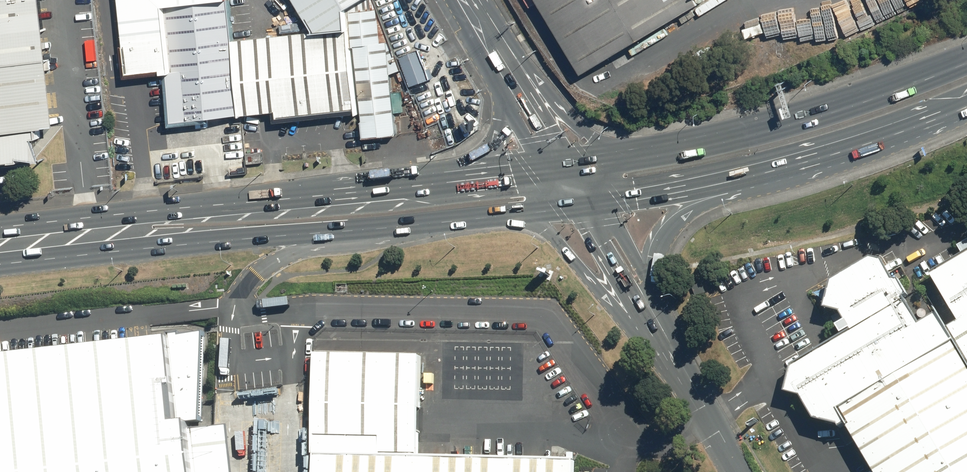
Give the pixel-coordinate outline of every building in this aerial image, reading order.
[(18,163),(18,159),(42,162),(32,140),(38,138),(37,129),(48,129),(36,0),(0,0),(0,164),(18,163)] [(171,121),(353,103),(342,25),(314,29),(232,39),(226,0),(118,0),(127,76),(165,73),(171,121)] [(314,29),(342,25),(338,3),(343,0),(297,0),(314,29)] [(685,0),(528,0),(573,76),(690,9),(685,0)] [(351,12),(354,47),(382,44),(378,9),(351,12)] [(438,82),(409,21),(385,32),(415,93),(438,82)] [(397,133),(387,43),(382,44),(354,47),(364,136),(397,133)] [(966,315),(966,252),(933,272),(951,303),(961,319),(966,315)] [(851,425),(839,404),(953,339),(938,312),(922,321),(886,258),(875,255),(835,279),(828,307),(844,311),(855,328),(795,365),(788,390),(805,394),(816,418),(851,425)] [(701,282),(691,286),(695,297),(705,293),(701,282)] [(957,335),(966,352),(966,315),(961,319),(951,325),(957,335)] [(0,358),(0,471),(238,471),(232,425),(193,430),(190,423),(205,419),(206,333),(0,358)] [(842,407),(854,428),(880,471),(966,471),(966,367),(953,343),(842,407)] [(421,357),(316,355),(315,471),(576,471),(576,460),(419,455),(421,357)]
